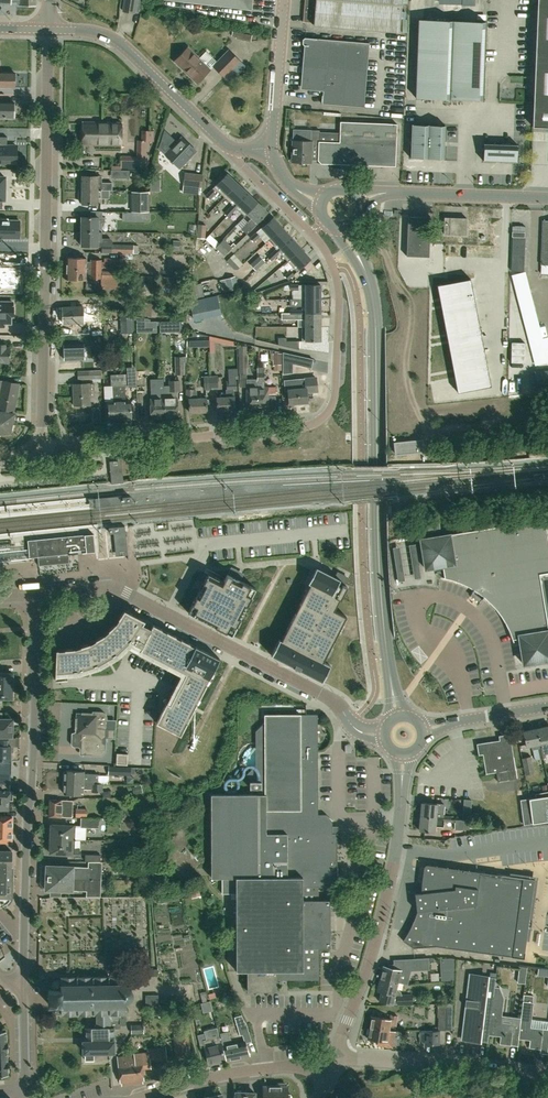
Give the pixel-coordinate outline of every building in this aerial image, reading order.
[(136,0),(125,0),(123,11),(134,13),(136,0)] [(253,0),(170,0),(252,10),(253,0)] [(402,0),(305,0),(303,21),(314,22),(314,24),(399,32),(402,0)] [(533,126),(547,127),(547,0),(538,0),(533,126)] [(416,98),(483,100),(486,22),(419,20),(416,98)] [(364,106),(369,42),(305,37),(302,39),(302,43),(304,45),(307,45),(303,89),(324,90),(323,103),(364,106)] [(197,82),(210,69),(189,48),(176,61),(197,82)] [(224,77),(240,61),(229,50),(213,66),(224,77)] [(14,72),(0,72),(0,86),(14,87),(14,72)] [(14,102),(0,101),(0,117),(14,117),(14,102)] [(340,133),(319,132),(320,130),(307,129),(295,129),(294,140),(293,161),(310,162),(311,144),(318,144),(318,163),(395,166),(397,124),(341,121),(340,133)] [(122,144),(122,122),(96,122),(96,123),(83,123),(83,143),(96,143),(96,144),(122,144)] [(444,159),(445,125),(428,125),(412,124),(411,158),(427,159),(444,159)] [(166,154),(180,167),(196,150),(182,137),(177,142),(164,130),(159,147),(166,154)] [(160,143),(160,131),(151,131),(151,142),(160,143)] [(15,138),(0,137),(0,159),(14,159),(15,138)] [(111,166),(111,170),(121,170),(121,169),(142,170),(142,169),(149,169),(150,140),(137,140),(137,156),(121,155),(121,166),(111,166)] [(484,143),(483,161),(517,162),(518,145),(484,143)] [(129,178),(129,170),(111,170),(111,178),(129,178)] [(201,187),(203,174),(185,172),(184,185),(192,186),(191,190),(200,190),(201,187)] [(214,187),(224,196),(227,194),(237,183),(226,173),(216,184),(214,187)] [(102,182),(102,176),(82,175),(82,180),(80,180),(80,189),(82,189),(82,190),(101,190),(112,190),(113,183),(102,182)] [(224,196),(233,204),(224,213),(226,214),(247,192),(237,183),(227,194),(224,196)] [(80,199),(82,199),(82,204),(98,204),(98,197),(101,197),(101,190),(82,190),(80,190),(80,199)] [(215,193),(211,190),(206,196),(207,196),(209,199),(215,193)] [(132,192),(132,211),(148,212),(148,192),(132,192)] [(247,192),(226,214),(228,217),(236,208),(244,215),(247,213),(257,202),(247,192)] [(247,234),(268,212),(257,202),(247,213),(252,217),(246,223),(242,219),(237,225),(243,230),(247,234)] [(108,220),(123,220),(124,212),(106,211),(91,211),(90,217),(82,216),(82,231),(102,232),(102,224),(108,225),(108,220)] [(141,212),(131,212),(124,212),(123,220),(141,221),(148,221),(148,212),(141,212)] [(429,256),(431,216),(408,215),(407,255),(429,256)] [(14,236),(14,218),(0,217),(0,235),(14,236)] [(262,227),(256,232),(259,236),(266,243),(269,240),(271,238),(282,228),(272,217),(262,227)] [(466,235),(467,218),(444,217),(444,234),(466,235)] [(205,239),(206,225),(198,224),(197,238),(205,239)] [(276,248),(268,257),(269,258),(292,238),(282,228),(271,238),(269,240),(276,248)] [(102,238),(102,232),(82,231),(82,246),(98,246),(102,246),(101,252),(133,253),(138,253),(138,245),(134,245),(112,244),(112,240),(110,238),(102,238)] [(253,241),(259,236),(256,232),(250,238),(253,241)] [(511,271),(524,271),(525,237),(512,237),(511,271)] [(292,238),(269,258),(271,260),(280,252),(287,261),(290,258),(301,248),(292,238)] [(224,256),(232,248),(230,246),(223,240),(216,248),(224,256)] [(494,246),(451,245),(451,274),(468,274),(468,252),(494,252),(494,246)] [(290,258),(287,261),(297,271),(300,268),(310,259),(301,248),(290,258)] [(256,270),(266,261),(260,255),(250,264),(256,270)] [(91,262),(86,262),(86,258),(67,257),(67,268),(101,269),(101,260),(91,259),(91,262)] [(237,269),(239,267),(235,263),(230,257),(226,261),(234,269),(237,269)] [(123,262),(110,262),(110,271),(123,271),(123,262)] [(109,278),(109,270),(101,270),(101,269),(67,268),(67,279),(86,280),(86,276),(91,276),(91,278),(101,278),(109,278)] [(15,287),(16,274),(12,274),(12,271),(0,271),(0,287),(15,287)] [(288,279),(294,275),(290,271),(285,276),(288,279)] [(536,368),(547,365),(547,360),(536,316),(524,271),(512,275),(516,292),(525,324),(536,368)] [(125,287),(125,276),(109,276),(109,287),(119,288),(119,287),(125,287)] [(174,288),(175,278),(157,276),(156,287),(174,288)] [(235,276),(225,279),(229,291),(238,288),(235,276)] [(204,296),(201,283),(191,285),(194,298),(204,296)] [(320,284),(302,284),(302,297),(320,297),(320,284)] [(463,386),(495,377),(470,285),(439,294),(463,386)] [(320,312),(320,297),(302,297),(302,310),(305,310),(305,313),(320,312)] [(4,327),(4,323),(11,323),(11,316),(13,316),(14,306),(13,306),(13,302),(0,301),(0,327),(4,327)] [(151,316),(153,303),(140,301),(138,308),(132,307),(131,312),(138,313),(138,315),(151,316)] [(83,307),(83,306),(62,307),(63,324),(84,323),(84,322),(93,322),(93,307),(83,307)] [(305,310),(302,310),(298,310),(298,315),(291,315),(291,313),(282,313),(282,319),(298,319),(298,327),(302,327),(320,327),(320,312),(305,313),(305,310)] [(121,333),(133,333),(132,318),(120,319),(121,333)] [(182,321),(170,321),(170,332),(182,332),(182,321)] [(302,341),(320,341),(320,327),(302,327),(302,341)] [(287,341),(287,337),(278,337),(278,344),(299,349),(299,341),(287,341)] [(246,345),(246,343),(239,343),(239,345),(238,345),(238,356),(239,356),(239,374),(248,374),(247,355),(246,345)] [(10,347),(5,347),(5,344),(0,344),(0,362),(10,362),(10,347)] [(84,347),(84,344),(64,344),(64,352),(94,351),(94,345),(87,346),(87,347),(84,347)] [(95,356),(94,351),(64,352),(64,360),(84,359),(84,356),(87,356),(87,357),(95,357),(95,356)] [(274,364),(282,364),(282,353),(274,353),(274,364)] [(175,374),(185,374),(185,363),(186,363),(186,356),(175,356),(175,374)] [(302,357),(301,359),(300,364),(300,365),(316,369),(318,360),(302,357)] [(264,387),(264,379),(264,367),(257,367),(257,379),(258,379),(257,406),(275,406),(275,396),(268,396),(268,387),(264,387)] [(229,379),(238,378),(238,369),(228,370),(229,379)] [(101,370),(77,371),(78,380),(101,378),(104,378),(103,370),(101,370)] [(534,370),(535,391),(547,390),(547,370),(534,370)] [(235,378),(229,379),(227,379),(227,383),(228,389),(226,389),(226,396),(217,397),(217,411),(219,411),(219,412),(220,413),(225,413),(226,412),(226,410),(235,410),(234,396),(234,390),(236,390),(236,382),(235,378)] [(163,391),(163,379),(157,379),(150,379),(150,396),(153,396),(154,399),(150,399),(151,418),(164,417),(164,399),(163,391)] [(257,406),(258,379),(257,379),(247,379),(246,387),(247,387),(247,406),(248,406),(248,410),(256,410),(256,406),(257,406)] [(16,397),(19,383),(3,380),(0,380),(0,393),(0,394),(16,397)] [(176,398),(176,391),(179,391),(179,380),(169,381),(170,391),(163,391),(164,399),(164,417),(177,417),(176,398)] [(289,403),(298,402),(300,404),(306,404),(307,402),(306,388),(297,389),(296,381),(288,381),(289,389),(288,389),(289,403)] [(74,405),(90,405),(89,383),(73,384),(74,405)] [(131,419),(130,401),(125,402),(125,390),(125,385),(113,386),(104,386),(104,401),(114,401),(114,402),(109,402),(109,420),(110,420),(111,421),(116,421),(117,419),(123,419),(125,420),(129,420),(130,419),(131,419)] [(193,389),(193,386),(188,386),(188,389),(186,389),(186,399),(189,399),(189,412),(207,412),(206,398),(197,398),(196,390),(193,390),(193,389)] [(16,397),(0,394),(0,409),(14,412),(16,397)] [(13,414),(0,412),(0,423),(12,424),(13,414)] [(0,423),(0,433),(10,432),(12,424),(0,423)] [(396,454),(423,451),(422,440),(394,443),(396,454)] [(544,518),(421,538),(426,568),(441,565),(443,576),(444,577),(447,577),(449,578),(452,579),(455,579),(457,580),(460,581),(462,582),(465,584),(468,585),(470,586),(472,587),(475,589),(473,591),(471,595),(480,601),(482,598),(484,595),(484,596),(486,598),(489,599),(491,601),(493,603),(494,606),(496,608),(498,610),(500,612),(501,614),(503,617),(504,619),(506,622),(507,624),(508,627),(510,629),(511,632),(512,635),(513,637),(519,637),(524,664),(547,660),(547,540),(544,518)] [(95,552),(93,534),(85,535),(85,534),(36,539),(36,543),(38,561),(38,565),(69,562),(68,554),(72,553),(86,552),(86,553),(95,552)] [(427,579),(425,567),(424,567),(420,541),(415,542),(421,580),(427,579)] [(400,574),(406,574),(404,544),(398,544),(400,574)] [(276,646),(271,655),(322,682),(322,681),(327,672),(323,670),(326,665),(329,667),(330,666),(323,662),(326,655),(323,653),(326,647),(330,649),(338,632),(335,630),(338,624),(341,626),(346,617),(334,610),(339,599),(341,600),(347,587),(343,585),(347,577),(340,574),(338,578),(316,567),(308,583),(310,584),(302,600),(300,604),(301,605),(301,604),(304,605),(299,615),(295,613),(286,631),(290,633),(285,642),(282,641),(282,640),(282,639),(281,640),(279,639),(279,641),(282,643),(280,648),(276,646)] [(242,576),(230,569),(230,570),(228,574),(227,574),(225,578),(223,581),(208,573),(208,574),(207,575),(188,613),(232,635),(256,588),(240,580),(242,576)] [(128,647),(130,644),(140,649),(138,652),(180,674),(156,722),(180,735),(187,722),(183,720),(186,713),(190,715),(189,716),(190,716),(220,658),(153,624),(151,628),(142,623),(145,620),(124,609),(115,623),(103,634),(89,643),(73,648),(56,649),(55,672),(55,675),(78,674),(100,667),(119,656),(128,647)] [(13,673),(0,672),(0,697),(12,698),(13,673)] [(108,719),(107,719),(107,717),(107,716),(106,716),(106,715),(106,714),(105,714),(105,713),(104,713),(104,712),(103,712),(102,712),(94,711),(94,712),(82,711),(82,714),(78,717),(75,717),(75,729),(76,729),(76,733),(72,733),(72,734),(71,744),(71,745),(72,745),(73,746),(74,746),(80,746),(83,746),(83,754),(99,755),(100,755),(101,755),(102,755),(103,755),(104,754),(105,753),(106,752),(106,751),(106,750),(108,719)] [(11,735),(11,734),(14,733),(14,728),(11,727),(11,719),(1,719),(2,712),(0,712),(0,735),(11,735)] [(318,814),(317,713),(301,714),(265,714),(265,721),(264,721),(264,722),(256,731),(256,765),(246,774),(250,779),(250,788),(257,788),(257,794),(211,795),(211,878),(230,878),(230,887),(236,886),(236,970),(236,971),(247,971),(276,971),(276,980),(319,979),(319,947),(330,947),(330,900),(318,900),(318,887),(337,887),(337,833),(336,833),(336,826),(333,826),(332,826),(332,820),(326,814),(318,814)] [(545,750),(544,746),(547,745),(547,726),(537,728),(541,747),(539,747),(539,751),(545,750)] [(541,747),(537,728),(523,731),(526,746),(532,744),(533,749),(539,747),(541,747)] [(517,777),(510,733),(499,735),(500,739),(477,743),(479,754),(483,753),(486,773),(496,771),(498,780),(517,777)] [(11,743),(9,743),(9,740),(0,740),(0,760),(11,760),(11,743)] [(117,753),(116,764),(127,765),(128,754),(117,753)] [(525,774),(535,772),(531,756),(522,758),(525,774)] [(11,760),(0,760),(0,782),(11,782),(11,760)] [(131,775),(131,767),(108,766),(108,774),(131,775)] [(98,783),(98,774),(84,773),(84,770),(65,769),(65,781),(83,782),(93,783),(98,783)] [(103,792),(103,784),(98,783),(93,783),(83,782),(65,781),(64,793),(83,794),(83,789),(92,789),(91,792),(103,792)] [(134,793),(142,791),(141,785),(133,786),(134,793)] [(13,790),(0,789),(0,809),(9,810),(9,800),(13,800),(13,790)] [(524,825),(547,821),(547,792),(542,793),(542,796),(522,798),(524,825)] [(72,816),(73,800),(50,799),(49,815),(72,816)] [(423,802),(422,816),(436,818),(436,820),(443,820),(444,815),(445,804),(437,803),(423,802)] [(76,816),(81,817),(87,817),(87,809),(76,808),(76,816)] [(12,816),(0,815),(0,829),(12,829),(12,816)] [(451,821),(452,816),(444,815),(443,820),(436,820),(436,818),(422,816),(420,830),(435,832),(435,826),(444,826),(445,821),(451,821)] [(87,817),(81,817),(81,827),(98,828),(99,818),(87,817)] [(469,829),(469,819),(455,819),(455,829),(469,829)] [(75,838),(76,825),(51,824),(51,828),(48,827),(48,838),(75,838)] [(12,829),(0,829),(0,842),(11,842),(12,829)] [(79,854),(80,848),(75,848),(75,838),(48,838),(47,849),(50,849),(50,853),(79,854)] [(12,850),(0,850),(0,906),(0,907),(7,903),(6,901),(10,898),(10,896),(11,896),(11,890),(12,872),(11,872),(11,866),(12,850)] [(100,862),(100,861),(85,861),(88,861),(88,867),(47,865),(46,877),(99,879),(100,862)] [(524,958),(535,879),(428,864),(425,864),(424,866),(422,882),(421,885),(421,888),(421,891),(421,894),(420,897),(420,900),(419,903),(418,906),(418,909),(417,912),(416,914),(415,917),(414,920),(412,923),(411,925),(410,928),(408,931),(407,933),(405,936),(403,940),(413,947),(436,946),(524,958)] [(98,897),(99,879),(46,877),(46,889),(86,891),(86,896),(98,897)] [(192,898),(200,895),(199,889),(190,892),(192,898)] [(429,970),(429,958),(413,959),(414,959),(414,965),(389,965),(389,967),(384,966),(381,977),(398,982),(407,984),(411,970),(429,970)] [(525,983),(526,978),(527,967),(520,966),(518,982),(525,983)] [(124,976),(124,970),(108,970),(109,975),(108,975),(108,976),(94,976),(94,975),(92,975),(92,976),(78,976),(78,975),(77,975),(77,976),(61,977),(61,980),(60,980),(58,979),(57,979),(56,979),(55,980),(54,980),(54,981),(53,981),(53,982),(52,983),(52,984),(52,985),(52,986),(52,987),(53,989),(48,989),(48,1003),(53,1003),(53,1004),(52,1004),(52,1005),(52,1006),(53,1007),(54,1008),(55,1008),(56,1008),(57,1008),(58,1007),(61,1007),(62,1015),(77,1015),(79,1015),(79,1014),(93,1014),(93,1016),(95,1016),(95,1014),(97,1014),(97,1027),(113,1027),(120,1027),(120,1023),(125,1023),(125,1012),(126,1012),(127,1012),(128,1011),(128,1010),(128,1009),(128,1008),(128,1007),(127,1007),(126,1006),(126,1002),(127,1002),(129,1002),(130,1001),(131,1000),(132,999),(133,998),(133,997),(133,996),(133,994),(133,993),(133,992),(133,991),(132,990),(131,988),(130,988),(129,987),(129,986),(128,986),(127,985),(127,984),(126,984),(125,984),(125,983),(126,983),(127,982),(128,981),(128,980),(128,979),(128,978),(127,978),(127,977),(126,977),(126,976),(125,976),(124,976)] [(276,971),(247,971),(247,991),(276,991),(276,980),(276,971)] [(489,1034),(494,986),(495,977),(484,976),(480,975),(476,975),(474,988),(469,1032),(469,1034),(469,1036),(468,1040),(480,1041),(488,1042),(489,1034)] [(378,991),(382,992),(380,1001),(385,1002),(393,1004),(398,1004),(413,1004),(412,995),(402,995),(402,994),(401,992),(400,990),(398,989),(397,989),(398,982),(381,977),(378,991)] [(494,986),(489,1034),(500,1036),(499,1043),(511,1045),(513,1025),(501,1023),(501,1022),(504,998),(500,987),(494,986)] [(145,1007),(158,1007),(158,995),(145,995),(145,1007)] [(541,1048),(543,1029),(544,1021),(532,1019),(534,1001),(533,1001),(523,1000),(519,1038),(530,1039),(529,1047),(541,1048)] [(177,1016),(184,1015),(182,1006),(175,1008),(177,1016)] [(203,1017),(206,1028),(221,1024),(218,1013),(203,1017)] [(396,1026),(397,1016),(391,1014),(390,1018),(372,1016),(370,1027),(389,1030),(390,1025),(396,1026)] [(240,1035),(249,1032),(246,1023),(242,1015),(235,1017),(240,1035)] [(131,1033),(144,1032),(143,1024),(131,1025),(131,1033)] [(93,1059),(93,1051),(114,1051),(113,1027),(97,1027),(87,1027),(87,1041),(83,1041),(83,1052),(85,1052),(85,1059),(93,1059)] [(392,1047),(394,1037),(395,1031),(389,1031),(389,1030),(370,1027),(368,1039),(387,1042),(386,1046),(392,1047)] [(440,1044),(440,1030),(438,1030),(420,1030),(419,1040),(424,1041),(424,1044),(440,1044)] [(9,1071),(9,1062),(8,1062),(7,1052),(8,1051),(8,1042),(7,1042),(6,1031),(0,1031),(0,1076),(8,1075),(8,1072),(8,1071),(9,1071)] [(232,1044),(229,1031),(220,1032),(223,1045),(226,1059),(249,1055),(245,1041),(232,1044)] [(178,1057),(190,1055),(187,1032),(175,1033),(178,1057)] [(205,1046),(209,1063),(225,1059),(220,1042),(221,1041),(219,1035),(203,1040),(205,1046)] [(143,1082),(143,1079),(144,1079),(143,1067),(150,1066),(150,1060),(166,1058),(166,1049),(149,1051),(149,1053),(117,1056),(119,1081),(121,1081),(121,1084),(143,1082)] [(275,1085),(275,1097),(290,1097),(290,1093),(287,1094),(287,1085),(285,1085),(285,1083),(277,1083),(277,1085),(275,1085)] [(275,1085),(264,1085),(264,1097),(275,1097),(275,1085)]
